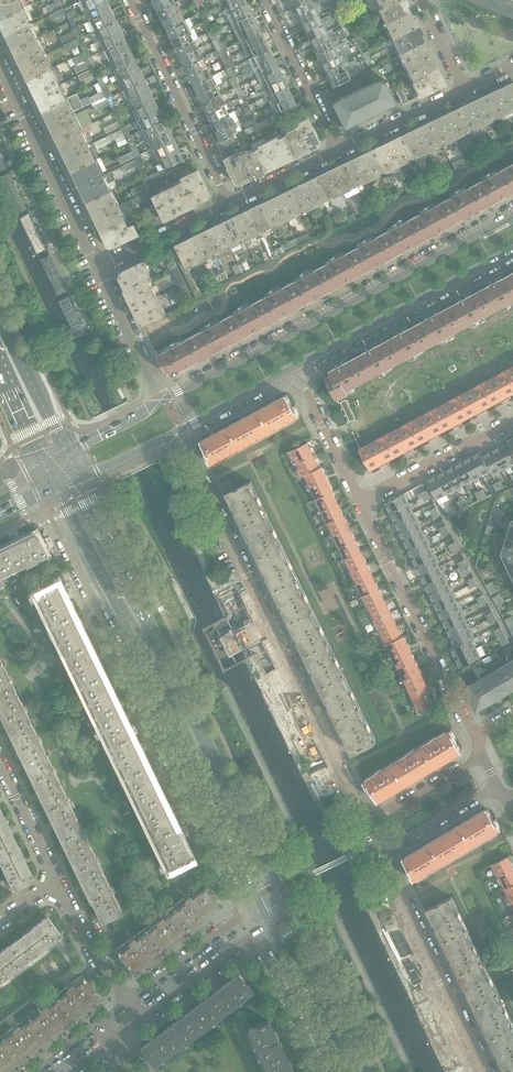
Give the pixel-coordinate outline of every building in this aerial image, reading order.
[(20,8),(26,5),(24,0),(0,0),(0,18),(20,8)] [(64,0),(58,0),(59,0),(61,6),(62,8),(67,6),(64,0)] [(105,0),(82,0),(79,1),(82,6),(84,5),(86,9),(105,0)] [(105,13),(110,11),(105,0),(86,9),(89,15),(86,16),(89,21),(98,17),(101,16),(102,13),(105,12),(105,13)] [(173,0),(156,0),(152,2),(157,11),(174,3),(173,0)] [(246,4),(244,0),(230,0),(227,1),(230,7),(222,11),(222,12),(216,15),(217,18),(246,4)] [(330,0),(319,0),(312,3),(311,0),(309,0),(294,7),(298,15),(330,0)] [(329,5),(331,9),(337,6),(335,0),(330,0),(298,15),(302,23),(318,15),(316,11),(329,5)] [(410,14),(405,5),(407,4),(405,0),(397,0),(384,6),(377,10),(391,38),(418,25),(414,18),(412,19),(410,14)] [(512,17),(512,0),(472,0),(512,17)] [(203,12),(202,11),(199,5),(198,2),(194,4),(199,13),(203,12)] [(173,15),(180,11),(178,6),(176,8),(174,3),(157,11),(162,21),(167,18),(166,17),(172,14),(173,15)] [(250,13),(246,4),(217,18),(226,15),(230,23),(236,20),(250,13)] [(77,14),(73,5),(63,9),(67,18),(77,14)] [(20,8),(0,18),(0,26),(12,50),(35,38),(20,8)] [(115,21),(110,11),(105,13),(105,12),(102,13),(101,16),(98,17),(89,21),(91,26),(94,25),(96,30),(115,21)] [(182,21),(180,16),(182,15),(180,11),(173,15),(172,14),(166,17),(167,18),(162,21),(165,29),(182,21)] [(207,21),(203,13),(203,12),(199,13),(203,23),(207,21)] [(234,33),(259,21),(258,19),(254,21),(250,13),(236,20),(239,25),(231,30),(232,34),(234,33)] [(306,31),(332,18),(333,18),(331,14),(320,19),(318,15),(302,23),(306,31)] [(76,27),(71,17),(68,19),(72,28),(76,27)] [(326,31),(324,27),(330,25),(334,22),(332,18),(306,31),(310,39),(326,31)] [(115,33),(119,30),(115,21),(96,30),(98,35),(92,38),(94,43),(98,41),(107,36),(108,37),(111,36),(112,33),(115,32),(115,33)] [(182,33),(189,29),(187,25),(185,26),(182,21),(165,29),(170,40),(176,37),(175,35),(181,32),(182,33)] [(212,30),(210,26),(209,22),(208,21),(201,25),(205,33),(207,32),(211,30),(212,30)] [(259,31),(256,25),(260,23),(259,21),(234,33),(238,41),(259,31)] [(373,30),(381,25),(379,22),(371,26),(373,30)] [(426,48),(424,43),(419,34),(421,33),(418,25),(391,38),(405,67),(431,54),(428,47),(426,48)] [(370,31),(368,26),(358,30),(361,35),(370,31)] [(81,37),(76,27),(72,29),(73,31),(73,30),(76,36),(77,39),(77,38),(77,39),(81,37)] [(313,47),(344,32),(342,28),(334,33),(333,32),(327,35),(326,31),(310,39),(313,47)] [(192,40),(189,35),(191,33),(189,29),(182,33),(181,32),(175,35),(176,37),(170,40),(175,48),(192,40)] [(124,40),(119,30),(115,33),(115,32),(112,33),(111,36),(108,37),(107,36),(98,41),(101,46),(103,45),(105,50),(124,40)] [(216,39),(212,32),(211,30),(207,32),(212,41),(216,39)] [(366,47),(362,39),(367,36),(368,37),(374,34),(372,30),(370,31),(361,35),(354,39),(360,50),(366,47)] [(243,50),(264,40),(259,31),(238,41),(239,42),(243,50)] [(317,54),(342,42),(342,40),(346,38),(343,33),(344,32),(313,47),(317,54)] [(42,53),(47,50),(41,36),(35,39),(35,38),(12,50),(26,80),(50,69),(42,53)] [(86,47),(81,37),(77,39),(80,44),(82,49),(86,47)] [(221,48),(217,41),(216,39),(212,41),(216,51),(217,50),(221,48)] [(125,52),(129,50),(124,40),(105,50),(108,54),(105,56),(108,60),(117,56),(117,57),(120,55),(121,53),(124,52),(125,52)] [(191,51),(198,48),(196,43),(194,45),(192,40),(175,48),(179,58),(185,55),(184,54),(190,51),(191,51)] [(226,48),(222,40),(221,41),(220,40),(217,41),(221,48),(222,51),(226,48)] [(268,50),(264,40),(243,50),(244,51),(243,51),(245,55),(252,52),(254,57),(268,50)] [(321,62),(349,49),(348,46),(346,40),(342,42),(317,54),(321,62)] [(91,56),(86,47),(82,49),(86,58),(91,56)] [(200,58),(198,53),(200,52),(198,48),(191,51),(190,51),(184,54),(185,55),(179,58),(183,66),(200,58)] [(225,58),(222,51),(221,48),(217,50),(221,60),(225,58)] [(230,56),(226,48),(222,51),(225,58),(226,58),(230,56)] [(325,70),(347,59),(345,56),(351,53),(349,49),(321,62),(325,70)] [(134,60),(129,50),(125,52),(124,52),(121,53),(120,55),(117,57),(117,56),(108,60),(110,65),(112,64),(115,69),(134,60)] [(243,74),(273,59),(268,50),(254,57),(248,60),(251,65),(241,70),(243,74)] [(366,51),(361,53),(366,63),(371,60),(366,51)] [(71,58),(75,67),(78,65),(81,64),(84,62),(87,61),(83,53),(71,58)] [(442,81),(438,72),(433,62),(435,61),(431,54),(405,67),(417,92),(412,94),(414,98),(434,88),(440,85),(440,84),(441,81),(442,81)] [(96,66),(91,57),(91,56),(86,58),(87,61),(90,66),(91,68),(96,66)] [(235,66),(230,56),(226,58),(230,67),(230,68),(235,66)] [(200,70),(207,66),(205,62),(203,63),(200,58),(183,66),(188,76),(194,74),(193,72),(199,69),(200,70)] [(230,67),(226,58),(225,58),(221,60),(226,69),(230,67)] [(263,75),(277,68),(273,59),(243,74),(244,78),(260,70),(263,75)] [(328,78),(351,68),(349,64),(351,63),(349,59),(347,60),(347,59),(325,70),(328,78)] [(134,72),(139,70),(134,60),(115,69),(117,75),(115,76),(117,80),(126,76),(127,77),(130,76),(131,73),(134,71),(134,72)] [(56,82),(63,79),(57,65),(50,69),(26,80),(41,110),(64,99),(56,82)] [(209,76),(207,72),(209,71),(207,66),(200,70),(199,69),(193,72),(194,74),(188,76),(192,84),(209,76)] [(236,76),(233,70),(231,70),(230,68),(230,67),(226,69),(230,78),(234,76),(236,76)] [(255,90),(282,77),(277,68),(263,75),(265,80),(260,82),(260,83),(253,86),(255,90)] [(332,87),(355,76),(351,68),(328,78),(332,87)] [(143,80),(139,70),(134,72),(134,71),(131,73),(130,76),(127,77),(126,76),(117,80),(120,85),(122,84),(124,89),(143,80)] [(105,86),(100,76),(96,78),(101,88),(105,86)] [(208,88),(216,85),(214,80),(211,81),(209,76),(192,84),(197,95),(203,92),(202,90),(208,87),(208,88)] [(239,86),(235,77),(234,76),(230,78),(229,79),(233,89),(234,88),(239,86)] [(286,87),(282,77),(255,90),(257,94),(269,88),(272,94),(286,87)] [(394,104),(395,102),(394,102),(395,101),(386,83),(387,82),(386,79),(384,80),(383,78),(381,77),(331,102),(331,103),(343,128),(344,128),(394,104)] [(148,90),(143,80),(124,89),(127,94),(125,96),(127,100),(136,96),(136,97),(139,95),(141,93),(144,91),(144,92),(148,90)] [(512,83),(500,89),(487,95),(497,116),(503,113),(504,115),(512,111),(512,83)] [(218,95),(216,91),(218,89),(216,85),(208,88),(208,87),(202,90),(203,92),(197,95),(201,103),(218,95)] [(243,95),(239,86),(234,88),(238,97),(243,95)] [(271,105),(290,96),(286,87),(272,94),(274,99),(269,102),(271,105)] [(408,102),(401,87),(395,90),(402,104),(408,102)] [(153,100),(148,90),(144,92),(144,91),(141,93),(139,95),(136,97),(136,96),(127,100),(129,105),(132,104),(134,109),(153,100)] [(217,107),(225,103),(223,99),(220,100),(218,95),(201,103),(206,113),(211,110),(211,108),(217,105),(217,107)] [(497,116),(487,95),(459,108),(469,129),(474,127),(475,129),(494,120),(493,118),(497,116)] [(71,112),(77,109),(71,96),(64,99),(41,110),(55,141),(79,129),(82,128),(75,114),(72,115),(71,112)] [(115,106),(110,96),(106,98),(106,99),(109,104),(111,108),(115,106)] [(290,96),(271,105),(272,109),(273,110),(275,115),(286,110),(295,105),(290,96)] [(153,112),(158,110),(153,100),(134,109),(136,114),(134,115),(136,120),(145,116),(146,116),(149,115),(150,112),(153,111),(153,112)] [(227,113),(225,108),(227,107),(225,103),(217,107),(217,105),(211,108),(211,110),(206,113),(210,121),(227,113)] [(295,105),(286,110),(289,116),(302,110),(302,109),(299,103),(295,105)] [(120,116),(115,106),(111,108),(116,118),(119,116),(120,116)] [(252,114),(250,108),(244,111),(246,116),(252,114)] [(469,129),(459,108),(431,122),(441,142),(446,140),(447,142),(450,141),(465,134),(464,132),(469,129)] [(163,120),(158,110),(153,112),(153,111),(150,112),(149,115),(146,116),(145,116),(136,120),(139,125),(141,124),(144,129),(163,120)] [(226,125),(234,122),(232,117),(229,118),(227,113),(210,121),(215,132),(221,129),(220,128),(226,125)] [(256,123),(252,115),(247,117),(250,125),(256,123)] [(124,126),(119,116),(116,118),(115,118),(117,121),(120,127),(120,128),(124,126)] [(260,129),(274,122),(271,117),(258,123),(260,129)] [(317,141),(305,117),(292,123),(296,129),(306,150),(316,145),(317,141)] [(163,132),(167,130),(163,120),(144,129),(146,134),(144,135),(146,140),(155,136),(156,136),(158,135),(160,132),(163,131),(163,132)] [(236,126),(234,122),(226,125),(220,128),(221,129),(215,132),(219,141),(233,135),(236,133),(234,127),(236,126)] [(441,142),(431,122),(403,135),(413,156),(416,164),(422,161),(419,156),(437,147),(436,145),(441,142)] [(246,135),(259,129),(256,124),(243,130),(246,135)] [(128,136),(124,126),(120,128),(121,129),(124,135),(125,138),(128,136)] [(94,159),(79,129),(55,141),(70,171),(94,159)] [(306,150),(296,129),(286,134),(287,136),(282,138),(292,157),(306,150)] [(172,139),(167,130),(163,132),(163,131),(160,132),(158,135),(156,136),(155,136),(146,140),(148,145),(151,144),(153,149),(172,139)] [(128,136),(125,138),(124,138),(129,148),(130,148),(135,145),(136,145),(131,135),(128,136)] [(239,157),(237,152),(236,152),(234,147),(237,145),(233,135),(219,141),(215,143),(223,159),(234,182),(238,183),(249,178),(239,157)] [(413,156),(403,135),(375,149),(384,170),(389,167),(390,170),(409,161),(408,158),(413,156)] [(292,157),(282,138),(278,140),(277,138),(258,147),(259,149),(254,152),(263,171),(292,157)] [(173,151),(177,150),(172,139),(153,149),(156,154),(153,155),(156,160),(165,155),(165,156),(168,155),(169,152),(172,151),(173,151)] [(140,155),(135,145),(130,148),(132,152),(134,157),(139,155),(140,155)] [(384,170),(375,149),(346,163),(356,183),(361,181),(362,183),(380,174),(379,172),(384,170)] [(182,159),(187,157),(186,153),(182,151),(179,153),(177,150),(173,151),(172,151),(169,152),(168,155),(165,156),(165,155),(156,160),(158,164),(160,164),(163,169),(146,177),(142,167),(137,169),(144,183),(145,183),(184,165),(182,159)] [(263,171),(254,152),(249,154),(248,152),(239,157),(249,178),(263,171)] [(474,159),(471,153),(464,156),(468,163),(474,159)] [(144,166),(139,156),(139,155),(134,157),(135,160),(138,165),(136,166),(137,169),(142,167),(144,166)] [(468,163),(464,156),(452,163),(455,169),(468,163)] [(108,190),(94,159),(70,171),(85,201),(108,190)] [(356,183),(346,163),(318,176),(328,197),(333,195),(334,197),(352,188),(351,186),(356,183)] [(478,182),(490,204),(512,192),(512,164),(478,182)] [(204,186),(196,169),(186,175),(188,179),(183,181),(182,178),(181,179),(193,203),(205,197),(207,193),(204,187),(204,186)] [(26,210),(8,172),(0,176),(0,178),(17,214),(26,210)] [(328,197),(318,176),(290,190),(300,211),(305,208),(306,210),(323,202),(322,200),(328,197)] [(409,184),(412,190),(424,184),(421,178),(409,184)] [(193,204),(193,203),(181,179),(180,179),(181,182),(176,184),(178,187),(169,191),(168,188),(165,190),(166,192),(158,196),(157,193),(151,196),(151,197),(155,205),(162,220),(193,204)] [(490,204),(478,182),(447,199),(450,205),(458,221),(490,204)] [(123,220),(108,190),(85,201),(99,232),(123,220)] [(300,211),(290,190),(262,204),(272,224),(277,222),(278,224),(296,215),(294,213),(300,211)] [(458,221),(450,205),(447,199),(416,216),(428,237),(458,221)] [(272,224),(262,204),(233,217),(243,238),(248,236),(249,238),(268,229),(266,227),(272,224)] [(162,220),(155,205),(141,212),(145,220),(147,219),(150,226),(162,220)] [(352,212),(349,205),(344,207),(348,214),(352,212)] [(37,255),(46,250),(28,214),(19,218),(18,220),(35,254),(37,255)] [(428,237),(416,216),(385,232),(397,254),(428,237)] [(243,238),(233,217),(205,231),(215,252),(220,249),(221,251),(226,249),(230,256),(234,254),(230,247),(240,242),(239,240),(243,238)] [(136,233),(132,224),(127,227),(123,220),(99,232),(105,243),(109,245),(112,243),(113,244),(136,233)] [(326,231),(323,224),(317,227),(320,234),(326,231)] [(215,252),(205,231),(177,245),(179,250),(182,256),(185,262),(186,266),(192,263),(193,265),(211,256),(210,254),(215,252)] [(397,254),(385,232),(354,249),(365,271),(397,254)] [(284,251),(298,244),(296,238),(281,245),(284,251)] [(365,271),(354,249),(323,266),(334,288),(365,271)] [(57,295),(66,291),(48,255),(39,259),(57,295)] [(148,277),(145,272),(149,271),(144,260),(125,270),(126,270),(122,272),(121,276),(127,289),(149,279),(152,278),(151,276),(148,277)] [(177,267),(175,261),(167,265),(170,270),(177,267)] [(246,261),(238,265),(241,271),(242,272),(250,268),(246,261)] [(237,263),(232,266),(236,274),(241,271),(238,265),(237,263)] [(334,288),(323,266),(292,282),(303,304),(334,288)] [(179,273),(176,268),(170,271),(173,276),(179,273)] [(225,272),(218,275),(221,281),(228,278),(225,272)] [(510,274),(479,291),(491,313),(512,301),(512,279),(510,274)] [(185,283),(183,278),(175,281),(178,287),(185,283)] [(153,295),(149,287),(152,286),(149,279),(127,289),(125,290),(134,307),(157,296),(156,294),(153,295)] [(211,286),(209,281),(203,284),(206,289),(211,286)] [(303,304),(292,282),(260,299),(272,321),(303,304)] [(193,300),(187,288),(188,288),(185,283),(178,287),(180,291),(184,289),(190,301),(193,300)] [(491,313),(479,291),(448,307),(450,311),(460,329),(491,313)] [(75,337),(85,332),(67,296),(58,301),(75,337)] [(165,312),(161,305),(158,306),(155,299),(158,297),(157,296),(134,307),(142,324),(165,312)] [(272,321),(260,299),(229,316),(241,338),(272,321)] [(460,329),(450,311),(448,307),(417,324),(429,346),(460,329)] [(241,338),(229,316),(193,335),(205,357),(241,338)] [(429,346),(417,324),(386,341),(398,362),(429,346)] [(205,357),(193,335),(182,342),(157,355),(166,373),(172,370),(173,374),(175,373),(176,373),(177,372),(178,372),(205,357)] [(398,362),(386,341),(355,357),(367,379),(398,362)] [(114,354),(111,347),(106,350),(109,357),(114,354)] [(367,379),(355,357),(329,372),(330,375),(325,378),(337,399),(348,393),(346,390),(367,379)] [(506,371),(481,384),(492,403),(512,392),(512,384),(506,371)] [(492,403),(481,384),(457,397),(468,416),(492,403)] [(270,431),(300,415),(294,405),(293,406),(286,394),(258,410),(270,431)] [(468,416),(457,397),(433,410),(444,429),(468,416)] [(239,447),(269,432),(270,431),(258,410),(228,426),(239,447)] [(444,429),(433,410),(409,423),(419,442),(444,429)] [(419,442),(409,423),(385,436),(395,455),(419,442)] [(210,463),(238,448),(239,447),(228,426),(200,441),(206,453),(205,454),(210,463)] [(395,455),(385,436),(360,449),(370,469),(395,455)] [(297,463),(316,454),(312,447),(310,447),(307,442),(286,452),(287,454),(289,452),(292,458),(295,457),(297,463)] [(509,442),(500,446),(511,467),(512,465),(512,450),(509,442)] [(511,467),(500,446),(491,451),(501,469),(505,467),(506,469),(511,467)] [(501,469),(491,451),(482,456),(492,472),(493,476),(498,473),(498,471),(501,469)] [(492,472),(482,456),(480,452),(472,457),(482,475),(486,473),(487,475),(492,472)] [(319,467),(317,463),(319,461),(316,454),(297,463),(300,468),(298,469),(300,474),(298,476),(298,477),(304,474),(319,467)] [(482,475),(472,457),(463,461),(472,479),(474,482),(479,479),(478,477),(482,475)] [(472,479),(463,461),(455,466),(461,479),(464,485),(468,483),(469,485),(474,482),(472,479)] [(333,491),(329,481),(321,466),(319,467),(304,474),(307,479),(310,486),(306,488),(307,490),(311,488),(316,499),(332,492),(333,491)] [(464,485),(461,479),(455,466),(445,471),(450,479),(456,492),(461,489),(460,487),(464,485)] [(456,492),(450,479),(445,471),(437,475),(438,479),(447,494),(451,492),(451,494),(456,492)] [(447,494),(438,479),(437,475),(425,482),(435,500),(447,494)] [(234,487),(230,479),(221,484),(219,480),(218,481),(223,492),(234,487)] [(256,498),(250,484),(249,482),(227,492),(242,525),(264,514),(260,505),(262,504),(258,497),(256,498)] [(332,492),(316,499),(314,501),(319,511),(317,512),(318,514),(338,504),(332,492)] [(409,504),(404,493),(386,503),(391,513),(409,504)] [(413,513),(411,509),(413,508),(411,503),(409,504),(391,513),(395,522),(413,513)] [(344,516),(338,504),(318,514),(318,515),(320,514),(326,525),(344,516)] [(399,530),(419,521),(417,516),(415,517),(413,513),(395,522),(399,530)] [(272,530),(265,516),(264,514),(242,525),(258,558),(280,547),(275,537),(277,536),(274,529),(272,530)] [(350,528),(347,522),(344,516),(326,525),(331,535),(329,536),(329,537),(350,528)] [(421,531),(420,527),(422,526),(419,521),(399,530),(403,539),(421,531)] [(355,540),(350,528),(329,537),(330,539),(332,538),(337,549),(355,540)] [(408,548),(428,538),(425,533),(423,534),(421,531),(403,539),(408,548)] [(45,553),(35,534),(0,552),(0,575),(25,563),(26,565),(36,560),(35,558),(45,553)] [(512,559),(512,537),(510,536),(507,545),(504,544),(502,552),(507,562),(512,559)] [(430,549),(428,544),(430,543),(428,538),(408,548),(412,557),(430,549)] [(361,552),(355,540),(337,549),(342,559),(340,560),(341,561),(361,552)] [(287,562),(285,558),(280,547),(258,558),(274,590),(296,579),(291,570),(293,569),(290,562),(289,561),(287,562)] [(416,566),(437,557),(434,552),(432,553),(430,549),(412,557),(416,566)] [(367,564),(361,552),(341,561),(342,563),(344,562),(349,573),(367,564)] [(439,567),(437,563),(439,562),(437,557),(416,566),(421,575),(439,567)] [(373,576),(367,564),(349,573),(354,583),(352,584),(353,586),(373,576)] [(425,584),(445,574),(443,569),(440,570),(439,567),(421,575),(425,584)] [(447,584),(446,581),(448,579),(445,574),(425,584),(429,593),(447,584)] [(379,588),(373,576),(353,586),(353,587),(355,586),(361,597),(379,588)] [(303,595),(296,581),(296,579),(274,590),(289,622),(311,612),(307,602),(309,601),(305,594),(303,595)] [(72,614),(63,596),(57,583),(37,592),(52,623),(72,614)] [(450,594),(454,592),(451,587),(449,588),(447,584),(429,593),(434,602),(450,594)] [(494,585),(488,589),(491,595),(499,590),(496,584),(494,585)] [(385,600),(379,588),(361,597),(366,607),(364,608),(365,610),(385,600)] [(456,602),(454,598),(456,597),(454,592),(450,594),(434,602),(438,611),(456,602)] [(390,612),(385,600),(365,610),(365,611),(367,610),(372,621),(390,612)] [(442,620),(463,610),(460,605),(458,606),(456,602),(438,611),(442,620)] [(464,620),(462,616),(465,615),(463,610),(442,620),(446,629),(464,620)] [(319,627),(312,613),(311,612),(289,622),(305,655),(327,644),(322,634),(324,633),(321,626),(319,627)] [(396,624),(390,612),(372,621),(378,632),(375,632),(376,634),(396,624)] [(86,644),(78,627),(72,614),(52,623),(67,654),(86,644)] [(451,637),(471,628),(469,622),(466,623),(464,620),(446,629),(451,637)] [(402,636),(396,624),(376,634),(377,636),(379,635),(384,645),(386,644),(402,636)] [(504,634),(501,627),(494,631),(497,637),(504,634)] [(473,638),(471,633),(473,632),(471,628),(451,637),(455,646),(472,639),(473,638)] [(509,643),(504,634),(497,637),(502,646),(509,643)] [(415,660),(410,650),(403,635),(402,636),(386,644),(392,655),(389,657),(389,659),(393,657),(398,668),(415,660)] [(455,657),(476,647),(472,639),(455,646),(451,648),(455,657)] [(101,675),(86,644),(67,654),(81,684),(101,675)] [(334,659),(328,646),(327,644),(305,655),(321,687),(342,677),(338,667),(340,666),(336,658),(334,659)] [(460,667),(481,657),(476,647),(455,657),(460,667)] [(484,664),(498,657),(496,653),(482,659),(484,664)] [(427,684),(422,674),(415,660),(398,668),(404,679),(400,681),(401,683),(405,681),(410,693),(423,686),(427,684)] [(508,664),(507,661),(502,664),(512,683),(512,661),(508,664)] [(502,664),(496,667),(498,670),(491,674),(502,695),(512,688),(512,683),(502,664)] [(502,695),(491,674),(483,678),(482,676),(477,679),(490,702),(502,695)] [(116,705),(107,687),(101,675),(81,684),(96,715),(116,705)] [(350,692),(343,678),(342,677),(321,687),(336,719),(358,709),(353,699),(355,698),(355,697),(352,691),(350,692)] [(490,702),(477,679),(464,686),(476,710),(490,702)] [(8,680),(0,684),(0,714),(3,720),(22,710),(8,680)] [(433,706),(427,695),(428,695),(427,693),(426,693),(423,686),(410,693),(415,702),(412,703),(413,706),(416,704),(419,712),(417,714),(433,706)] [(130,735),(116,705),(96,715),(111,745),(130,735)] [(365,724),(359,710),(358,709),(336,719),(352,752),(374,742),(369,731),(371,730),(367,723),(365,724)] [(37,740),(22,710),(3,720),(17,750),(37,740)] [(461,751),(455,740),(456,739),(451,729),(438,737),(437,735),(430,739),(431,741),(422,747),(434,767),(461,751)] [(145,766),(130,735),(111,745),(125,775),(145,766)] [(51,770),(37,740),(17,750),(32,780),(51,770)] [(434,767),(422,747),(413,752),(412,750),(405,754),(406,756),(392,764),(404,785),(434,767)] [(404,785),(392,764),(383,770),(382,768),(375,772),(376,774),(363,782),(369,791),(370,790),(377,801),(404,785)] [(160,796),(145,766),(125,775),(140,806),(160,796)] [(66,800),(51,770),(32,780),(46,810),(66,800)] [(174,826),(166,809),(160,796),(140,806),(155,836),(174,826)] [(81,831),(66,800),(46,810),(61,840),(81,831)] [(501,828),(498,823),(495,818),(493,819),(487,808),(459,824),(472,845),(481,840),(482,842),(485,840),(489,838),(488,836),(501,828)] [(9,829),(4,817),(0,819),(0,856),(18,847),(9,829)] [(472,845),(459,824),(429,842),(442,863),(450,858),(451,860),(459,856),(458,854),(472,845)] [(189,857),(174,826),(155,836),(170,867),(189,857)] [(95,860),(81,831),(61,840),(75,870),(95,860)] [(442,863),(429,842),(402,858),(409,869),(407,871),(413,880),(425,873),(426,874),(434,870),(433,868),(442,863)] [(18,847),(0,856),(0,861),(13,887),(20,884),(21,883),(25,881),(24,878),(31,875),(18,847)] [(512,869),(512,866),(508,856),(488,865),(489,867),(491,866),(496,877),(512,869)] [(110,891),(95,860),(75,870),(90,901),(91,900),(110,891)] [(512,884),(512,869),(496,877),(501,887),(499,888),(500,890),(505,888),(512,884)] [(221,903),(208,886),(205,881),(188,894),(189,897),(186,899),(199,915),(201,913),(204,916),(221,903)] [(505,888),(510,899),(507,900),(508,902),(511,901),(512,904),(512,884),(505,888)] [(120,912),(110,891),(91,900),(101,921),(120,912)] [(457,913),(449,897),(427,907),(443,940),(450,937),(465,930),(460,921),(463,920),(459,912),(457,913)] [(161,948),(204,916),(201,913),(199,915),(186,899),(185,900),(183,898),(160,915),(161,918),(157,921),(156,919),(145,927),(161,948)] [(23,961),(59,935),(60,933),(47,916),(10,943),(23,961)] [(132,970),(161,948),(145,927),(132,936),(134,939),(129,942),(128,940),(115,949),(132,970)] [(472,945),(465,930),(450,937),(443,940),(459,973),(481,963),(476,952),(478,951),(475,944),(472,945)] [(23,961),(10,943),(0,951),(0,979),(23,961)] [(488,977),(481,963),(459,973),(475,1005),(497,995),(492,985),(494,984),(490,976),(488,977)] [(223,1012),(252,990),(247,983),(246,984),(238,973),(223,984),(210,995),(223,1012)] [(71,1016),(98,996),(82,974),(70,983),(72,985),(68,989),(66,986),(55,995),(71,1016)] [(44,1037),(71,1016),(55,995),(43,1004),(45,1006),(43,1007),(41,1009),(39,1007),(28,1015),(44,1037)] [(195,1033),(223,1012),(210,995),(182,1016),(195,1033)] [(504,1010),(497,995),(475,1005),(490,1038),(512,1027),(507,1017),(510,1016),(506,1008),(504,1010)] [(18,1057),(44,1037),(28,1015),(17,1024),(18,1026),(14,1029),(12,1027),(2,1035),(18,1057)] [(168,1054),(195,1033),(182,1016),(154,1036),(168,1054)] [(275,1035),(268,1021),(268,1020),(256,1026),(255,1025),(247,1029),(263,1062),(283,1052),(277,1040),(278,1039),(276,1034),(275,1035)] [(512,1027),(490,1038),(506,1070),(512,1066),(512,1029),(512,1027)] [(18,1057),(2,1035),(0,1036),(0,1070),(18,1057)] [(168,1054),(154,1036),(140,1047),(145,1054),(144,1055),(148,1060),(149,1059),(154,1065),(168,1054)] [(290,1065),(283,1052),(263,1062),(268,1071),(293,1071),(290,1065)]
